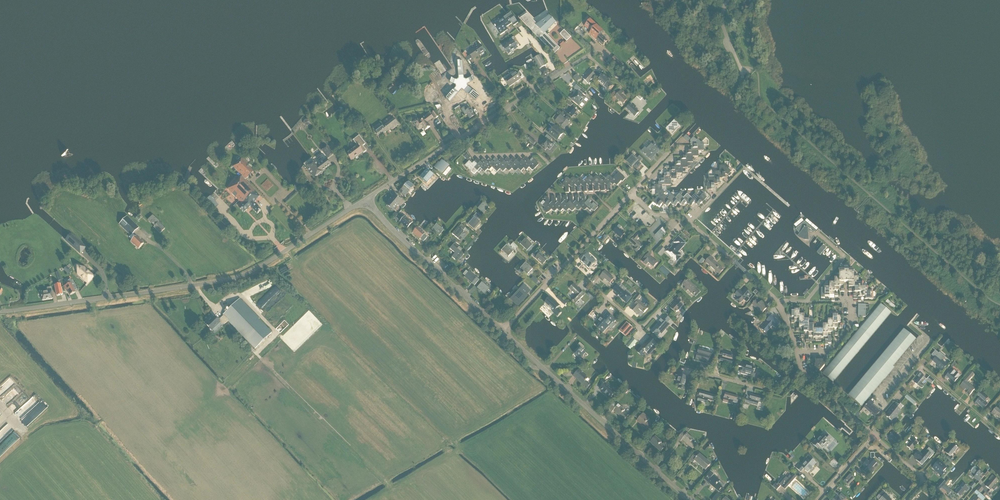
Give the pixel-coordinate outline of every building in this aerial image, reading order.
[(507,15),(493,25),(500,35),(507,30),(506,28),(512,23),(514,26),(518,23),(511,12),(509,12),(507,14),(507,15)] [(555,23),(550,17),(549,17),(550,17),(541,25),(539,27),(527,15),(522,20),(553,53),(558,48),(544,33),(548,30),(547,29),(554,22),(555,23)] [(590,20),(584,26),(591,32),(589,34),(596,40),(603,46),(607,41),(601,35),(603,32),(590,20)] [(583,34),(587,31),(581,24),(577,28),(583,34)] [(570,37),(564,31),(561,34),(567,41),(570,37)] [(518,43),(514,37),(509,40),(510,41),(503,46),(509,54),(518,48),(516,45),(517,44),(518,43)] [(573,53),(584,47),(581,43),(578,45),(577,44),(570,49),(573,53)] [(479,44),(473,48),(478,56),(485,52),(479,44)] [(473,60),(478,56),(473,48),(467,52),(473,60)] [(545,66),(546,65),(540,55),(534,59),(540,69),(544,76),(549,73),(545,66)] [(611,59),(620,67),(623,65),(618,61),(619,60),(614,56),(611,59)] [(463,62),(458,62),(458,81),(451,78),(449,82),(456,85),(446,97),(450,101),(461,89),(474,101),(478,97),(465,85),(474,82),(472,78),(463,81),(463,62)] [(587,75),(583,79),(588,83),(596,75),(590,69),(586,73),(587,75)] [(509,87),(524,77),(520,71),(517,73),(516,72),(505,80),(509,87)] [(608,90),(613,85),(608,79),(604,74),(598,80),(608,90)] [(586,98),(580,93),(582,90),(577,85),(574,88),(578,91),(576,94),(575,93),(574,95),(571,99),(573,100),(579,105),(586,98)] [(439,95),(449,92),(447,86),(437,90),(439,95)] [(623,104),(627,99),(622,94),(623,93),(620,90),(615,96),(623,104)] [(633,106),(630,104),(626,108),(635,116),(639,112),(635,108),(636,107),(634,105),(633,106)] [(574,105),(572,107),(567,113),(572,117),(577,111),(575,109),(576,107),(574,105)] [(465,115),(467,114),(469,119),(474,115),(470,108),(467,110),(465,106),(461,109),(465,115)] [(559,111),(557,113),(559,115),(555,121),(559,124),(562,126),(563,126),(565,127),(569,122),(570,120),(566,117),(565,119),(564,118),(564,119),(562,118),(565,115),(559,111)] [(424,119),(420,122),(417,118),(412,122),(418,128),(418,129),(419,129),(420,128),(422,127),(425,130),(430,127),(426,122),(433,117),(430,114),(429,115),(428,113),(425,115),(426,117),(424,119)] [(392,130),(398,124),(394,119),(384,126),(386,128),(384,129),(386,131),(390,128),(392,130)] [(666,129),(672,135),(680,126),(678,124),(678,123),(675,120),(666,129)] [(386,128),(384,126),(382,124),(377,128),(373,131),(378,138),(386,131),(384,129),(385,128),(386,128)] [(563,134),(562,133),(554,127),(549,133),(557,139),(558,140),(563,134)] [(363,146),(365,144),(359,135),(353,140),(357,145),(346,154),(351,161),(362,152),(363,153),(366,150),(363,146)] [(552,139),(547,135),(545,137),(547,139),(540,146),(545,150),(547,148),(550,150),(554,145),(550,142),(552,139)] [(697,140),(694,137),(690,141),(690,144),(691,144),(691,145),(692,145),(692,148),(691,148),(691,151),(704,151),(704,145),(698,139),(697,140)] [(641,151),(650,160),(659,151),(652,144),(647,149),(645,147),(641,151)] [(327,146),(322,150),(328,158),(333,154),(327,146)] [(393,174),(373,146),(369,149),(380,163),(378,165),(382,171),(386,169),(391,175),(393,174)] [(642,164),(632,155),(626,162),(632,167),(632,166),(637,171),(642,164)] [(331,165),(326,159),(318,165),(312,157),(304,164),(314,178),(322,172),(321,171),(324,169),(324,170),(331,165)] [(507,163),(506,162),(501,157),(499,160),(500,161),(500,162),(501,163),(498,167),(501,170),(504,167),(507,163)] [(506,161),(506,162),(507,163),(504,167),(509,172),(512,168),(510,167),(513,163),(507,157),(505,159),(506,161)] [(526,170),(529,167),(527,166),(531,162),(530,161),(525,157),(523,159),(524,160),(523,161),(525,163),(522,166),(524,168),(526,170)] [(479,172),(482,169),(480,167),(483,164),(482,162),(477,158),(475,160),(478,163),(477,164),(474,168),(479,172)] [(482,162),(483,164),(480,167),(480,168),(485,172),(487,169),(486,167),(489,164),(487,162),(483,158),(481,160),(482,162)] [(494,162),(492,161),(489,158),(487,160),(488,161),(487,162),(489,164),(486,167),(489,170),(492,167),(495,164),(494,162)] [(492,167),(497,172),(500,169),(498,167),(501,163),(500,162),(495,158),(493,160),(494,161),(494,162),(495,164),(492,167)] [(510,167),(512,169),(513,170),(516,167),(515,166),(519,163),(518,161),(514,158),(512,161),(514,162),(513,163),(510,167)] [(521,171),(524,168),(522,166),(525,163),(523,161),(520,158),(518,161),(519,163),(515,166),(516,167),(521,171)] [(530,160),(530,161),(531,162),(527,166),(529,167),(532,170),(533,170),(539,164),(532,158),(530,160)] [(239,161),(233,166),(246,179),(254,171),(241,159),(239,161)] [(441,161),(438,165),(437,164),(434,167),(443,174),(449,167),(441,161)] [(474,174),(477,171),(474,168),(477,164),(476,163),(474,161),(473,162),(471,161),(470,162),(469,161),(465,165),(471,171),(473,174),(474,174)] [(730,173),(731,171),(725,166),(719,166),(720,171),(720,178),(723,178),(725,178),(725,174),(727,174),(728,175),(729,176),(731,174),(730,173)] [(426,183),(432,175),(427,170),(420,178),(426,183)] [(622,182),(625,178),(619,172),(613,179),(610,182),(613,185),(614,184),(617,186),(618,185),(621,181),(622,182)] [(245,178),(242,176),(241,177),(241,176),(232,184),(227,189),(232,194),(236,190),(241,195),(237,199),(243,205),(240,208),(244,212),(250,206),(252,208),(252,209),(257,214),(261,210),(256,205),(253,203),(257,200),(256,199),(260,196),(244,179),(245,178)] [(593,191),(593,186),(593,184),(592,183),(595,179),(591,176),(590,176),(588,178),(588,179),(585,183),(589,186),(589,192),(593,191)] [(595,191),(599,191),(599,186),(599,183),(598,183),(601,179),(598,176),(595,179),(592,183),(593,184),(595,186),(595,191)] [(601,186),(601,191),(605,191),(605,186),(604,183),(604,182),(607,179),(604,176),(601,179),(598,183),(601,186)] [(611,191),(611,187),(610,183),(610,182),(613,179),(610,176),(607,179),(604,182),(604,183),(607,185),(607,187),(607,191),(611,191)] [(568,178),(566,177),(564,179),(565,181),(562,184),(565,187),(565,193),(569,193),(569,187),(569,185),(568,184),(571,181),(568,178)] [(571,193),(572,193),(575,192),(575,187),(575,185),(574,184),(577,180),(576,179),(574,177),(571,181),(568,184),(569,185),(571,187),(571,193)] [(581,187),(581,184),(580,184),(583,180),(580,177),(578,177),(576,179),(577,180),(574,184),(575,185),(577,187),(577,192),(581,192),(581,187)] [(587,186),(587,184),(585,183),(588,179),(588,178),(586,177),(583,180),(580,184),(583,187),(583,192),(586,192),(587,192),(587,186)] [(406,184),(405,183),(399,191),(400,191),(399,192),(401,194),(401,193),(404,196),(405,195),(405,196),(411,189),(414,186),(409,182),(408,182),(407,183),(406,184)] [(302,188),(297,183),(292,188),(296,192),(302,188)] [(662,185),(658,185),(657,185),(649,185),(649,188),(650,188),(650,191),(655,191),(655,195),(659,195),(660,194),(660,190),(662,190),(662,185)] [(663,203),(668,198),(664,194),(665,193),(662,191),(662,190),(660,190),(660,194),(659,195),(661,197),(655,203),(657,205),(659,207),(663,203)] [(668,198),(663,203),(665,205),(667,207),(671,203),(675,198),(672,194),(671,194),(668,198)] [(675,198),(671,203),(673,205),(675,207),(678,203),(683,198),(680,194),(679,194),(675,198)] [(683,198),(678,203),(680,205),(681,204),(683,206),(686,203),(691,198),(687,194),(683,198)] [(691,198),(686,203),(688,205),(689,204),(691,206),(694,203),(699,197),(695,194),(691,198)] [(699,197),(694,203),(695,204),(696,205),(697,204),(699,206),(707,198),(703,194),(699,197)] [(579,201),(579,195),(575,196),(575,201),(572,204),(576,208),(576,209),(578,211),(579,210),(581,208),(582,207),(578,204),(579,203),(579,201)] [(584,211),(585,210),(587,208),(588,207),(584,204),(585,203),(585,201),(585,195),(581,195),(581,201),(578,204),(582,207),(581,208),(584,211)] [(218,204),(210,196),(206,200),(214,208),(218,204)] [(395,196),(386,206),(392,211),(400,201),(395,196)] [(555,211),(557,209),(558,208),(555,205),(555,204),(555,202),(555,196),(551,196),(552,202),(549,204),(549,205),(552,209),(551,210),(554,212),(555,211)] [(560,205),(561,204),(561,201),(561,196),(557,196),(558,202),(556,204),(555,204),(555,205),(558,208),(557,209),(560,212),(561,211),(563,209),(564,208),(560,205)] [(567,196),(563,196),(564,201),(560,205),(564,208),(563,209),(566,212),(570,208),(566,205),(567,204),(567,201),(567,196)] [(573,203),(573,201),(573,196),(569,196),(569,201),(567,204),(566,205),(570,208),(573,211),(576,208),(572,204),(573,203)] [(544,210),(546,213),(549,212),(551,210),(552,209),(549,205),(549,204),(549,202),(549,198),(548,198),(548,197),(544,197),(544,199),(546,199),(546,202),(543,205),(545,208),(544,210)] [(588,207),(587,208),(590,211),(592,209),(594,212),(598,207),(594,203),(592,205),(590,203),(591,201),(589,199),(584,204),(588,207)] [(477,209),(483,214),(489,206),(484,201),(477,209)] [(479,216),(476,213),(473,216),(473,217),(471,219),(472,220),(470,222),(469,222),(467,224),(473,229),(480,222),(477,219),(479,216)] [(154,226),(153,227),(160,233),(165,228),(158,222),(159,221),(152,215),(148,220),(154,226)] [(136,230),(139,228),(127,216),(119,224),(131,236),(133,233),(136,230)] [(405,216),(400,222),(407,228),(412,222),(405,216)] [(798,236),(800,237),(803,238),(805,238),(805,240),(807,240),(808,240),(808,232),(813,232),(816,232),(813,229),(808,225),(807,225),(804,222),(801,224),(796,229),(799,235),(798,236)] [(620,229),(621,228),(623,225),(620,223),(618,225),(613,231),(621,238),(625,234),(620,229)] [(436,224),(431,230),(439,236),(444,230),(436,224)] [(464,231),(463,231),(466,228),(461,224),(459,227),(458,226),(452,234),(458,238),(464,231)] [(420,239),(423,241),(427,237),(424,234),(424,233),(417,227),(412,233),(420,239)] [(638,233),(635,236),(629,242),(636,247),(634,249),(634,250),(636,252),(637,252),(639,250),(643,245),(637,240),(641,236),(638,233)] [(82,244),(73,236),(71,234),(66,240),(68,242),(77,250),(82,244)] [(134,245),(138,249),(143,243),(136,236),(130,241),(134,245)] [(668,249),(665,252),(676,262),(681,256),(677,252),(686,243),(678,237),(671,245),(673,246),(669,250),(668,249)] [(532,245),(525,238),(520,244),(527,250),(529,252),(534,247),(532,245)] [(457,262),(464,254),(457,249),(459,247),(454,243),(449,248),(455,253),(452,257),(457,262)] [(501,250),(508,257),(513,251),(506,244),(501,250)] [(661,246),(656,252),(660,256),(665,250),(661,246)] [(537,256),(533,252),(531,255),(535,258),(542,265),(547,259),(540,253),(537,256)] [(650,256),(651,255),(648,252),(643,258),(641,261),(646,265),(648,263),(651,265),(653,267),(657,263),(655,261),(650,256)] [(584,256),(580,261),(591,271),(595,266),(584,256)] [(705,262),(719,274),(723,269),(713,261),(714,259),(711,256),(705,262)] [(525,262),(520,268),(527,274),(532,269),(525,262)] [(95,276),(84,266),(77,275),(87,284),(95,276)] [(839,271),(839,275),(844,275),(844,277),(849,277),(849,272),(849,271),(849,267),(844,267),(844,271),(839,271)] [(471,283),(474,285),(479,280),(476,277),(475,276),(469,271),(464,277),(470,282),(471,283)] [(605,279),(610,283),(614,279),(605,271),(599,276),(603,280),(605,279)] [(849,282),(849,287),(854,287),(854,282),(859,282),(859,277),(854,277),(854,271),(849,271),(849,272),(849,282)] [(844,285),(844,282),(839,282),(839,277),(834,277),(834,282),(834,287),(839,287),(839,285),(844,285)] [(67,289),(70,295),(75,292),(74,289),(77,288),(73,281),(73,282),(70,279),(66,283),(67,285),(64,286),(66,289),(67,289)] [(695,288),(696,287),(688,279),(682,284),(685,287),(684,288),(687,291),(688,290),(694,295),(698,291),(695,288)] [(482,282),(477,288),(484,294),(489,288),(482,282)] [(839,290),(839,287),(834,287),(834,282),(829,282),(829,286),(830,286),(830,291),(835,291),(835,290),(839,290)] [(854,282),(854,287),(855,287),(855,292),(858,292),(858,287),(863,287),(863,282),(859,282),(854,282)] [(584,294),(579,289),(574,284),(572,286),(569,288),(576,294),(571,299),(576,303),(583,296),(584,294)] [(530,291),(523,285),(520,289),(521,291),(513,299),(519,304),(526,296),(525,295),(526,295),(530,291)] [(615,292),(614,293),(618,296),(619,295),(621,297),(626,302),(631,297),(625,292),(619,287),(617,285),(613,289),(615,292)] [(825,296),(830,296),(830,295),(834,295),(835,291),(830,291),(830,286),(829,286),(825,286),(825,288),(822,288),(821,297),(825,297),(825,296)] [(50,287),(47,288),(48,291),(41,292),(42,300),(53,299),(51,290),(50,287)] [(858,287),(858,292),(860,292),(860,297),(863,297),(863,292),(868,292),(868,287),(863,287),(858,287)] [(749,299),(752,295),(750,294),(751,293),(745,289),(742,293),(739,290),(735,294),(738,297),(735,300),(739,304),(740,304),(743,301),(742,301),(744,300),(747,303),(750,299),(749,299)] [(595,297),(589,291),(587,294),(592,301),(595,297)] [(642,297),(638,294),(633,300),(636,302),(630,309),(637,316),(640,312),(638,310),(639,309),(644,313),(648,308),(639,300),(642,297)] [(676,302),(670,308),(675,313),(683,305),(686,308),(689,305),(679,295),(674,300),(676,302)] [(560,307),(560,306),(550,297),(550,298),(545,303),(554,311),(553,312),(558,317),(557,316),(561,313),(562,313),(557,308),(559,306),(560,307)] [(214,316),(206,324),(212,330),(220,323),(223,326),(228,320),(256,348),(272,332),(239,298),(222,314),(224,315),(218,321),(214,316)] [(889,298),(888,300),(896,306),(898,304),(889,298)] [(761,314),(768,307),(761,301),(759,303),(756,300),(752,304),(761,314)] [(885,303),(894,309),(895,307),(887,300),(885,303)] [(288,317),(274,302),(265,311),(279,325),(288,317)] [(877,308),(888,317),(891,313),(881,304),(877,308)] [(874,311),(885,320),(888,317),(877,308),(874,311)] [(872,315),(882,323),(885,320),(874,311),(872,315)] [(607,313),(604,316),(605,317),(603,319),(600,317),(596,321),(600,325),(597,327),(603,332),(609,326),(611,329),(616,324),(614,322),(615,320),(607,313)] [(799,318),(794,318),(794,322),(799,322),(799,323),(804,323),(804,318),(804,314),(799,314),(799,318)] [(670,320),(665,315),(651,331),(657,336),(660,332),(658,330),(660,328),(662,330),(668,324),(667,323),(670,320)] [(772,325),(776,328),(780,323),(771,315),(769,318),(766,320),(768,322),(761,329),(766,333),(772,325)] [(869,318),(879,327),(882,323),(872,315),(869,318)] [(809,318),(804,318),(804,323),(799,323),(799,327),(804,327),(804,328),(809,328),(809,323),(809,318)] [(866,322),(876,330),(879,327),(869,318),(866,322)] [(828,319),(828,323),(828,328),(833,328),(833,327),(838,327),(838,324),(833,324),(833,319),(828,319)] [(633,328),(626,322),(618,331),(625,337),(633,328)] [(863,325),(873,334),(876,330),(866,322),(863,325)] [(809,328),(804,328),(804,331),(809,331),(809,333),(813,333),(814,328),(814,323),(809,323),(809,328)] [(823,333),(828,333),(828,332),(833,332),(833,328),(828,328),(828,323),(823,323),(823,328),(823,333)] [(860,329),(870,337),(873,334),(863,325),(860,329)] [(815,341),(818,341),(818,328),(814,328),(813,333),(809,333),(809,336),(813,336),(813,338),(815,338),(815,341)] [(823,328),(818,328),(818,341),(821,341),(821,338),(823,338),(823,336),(828,336),(828,333),(823,333),(823,328)] [(857,332),(868,341),(870,337),(860,329),(857,332)] [(904,329),(901,332),(913,343),(916,339),(904,329)] [(854,335),(865,344),(868,341),(857,332),(854,335)] [(898,336),(910,346),(913,343),(901,332),(898,336)] [(851,339),(862,348),(865,344),(854,335),(851,339)] [(895,339),(907,350),(910,346),(898,336),(895,339)] [(637,342),(632,338),(630,338),(624,344),(631,350),(637,342)] [(644,351),(647,353),(649,355),(655,349),(658,345),(650,338),(637,352),(641,355),(640,355),(642,357),(644,354),(643,353),(644,351)] [(848,342),(859,351),(862,348),(851,339),(848,342)] [(892,343),(904,353),(907,350),(895,339),(892,343)] [(846,346),(856,355),(859,351),(848,342),(846,346)] [(574,354),(580,359),(585,352),(582,349),(584,347),(580,343),(577,345),(580,347),(574,354)] [(889,346),(901,356),(904,353),(892,343),(889,346)] [(843,349),(853,358),(856,355),(846,346),(843,349)] [(886,350),(899,360),(901,356),(889,346),(886,350)] [(699,353),(699,354),(697,354),(696,358),(708,362),(708,363),(711,364),(712,358),(709,358),(711,352),(698,349),(697,352),(699,353)] [(840,353),(850,362),(853,358),(843,349),(840,353)] [(883,353),(896,363),(899,360),(886,350),(883,353)] [(931,355),(935,358),(932,361),(938,365),(937,367),(942,371),(947,365),(941,360),(944,356),(943,357),(935,350),(931,355)] [(731,360),(732,358),(734,358),(735,355),(731,354),(722,352),(721,355),(722,356),(722,357),(720,357),(719,360),(734,365),(735,361),(731,360)] [(837,356),(847,365),(850,362),(840,353),(837,356)] [(881,356),(893,367),(896,363),(883,353),(881,356)] [(834,360),(845,368),(847,365),(837,356),(834,360)] [(876,362),(889,373),(894,368),(881,356),(876,362)] [(823,364),(823,360),(815,361),(815,372),(818,374),(825,366),(825,364),(823,364)] [(831,363),(842,372),(845,368),(834,360),(831,363)] [(741,370),(740,373),(754,377),(755,374),(754,373),(755,368),(744,365),(745,363),(740,361),(739,367),(745,369),(744,371),(741,370)] [(871,368),(884,379),(889,373),(876,362),(871,368)] [(828,367),(839,375),(842,372),(831,363),(828,367)] [(825,370),(836,379),(839,375),(828,367),(825,370)] [(868,372),(881,383),(884,379),(871,368),(868,372)] [(579,369),(574,375),(577,378),(576,379),(587,388),(590,385),(586,381),(588,378),(581,373),(582,372),(579,369)] [(945,377),(947,380),(948,378),(954,383),(958,378),(960,375),(952,369),(950,371),(945,377)] [(684,390),(687,377),(684,376),(684,378),(682,377),(683,372),(677,370),(676,374),(679,375),(676,384),(679,385),(679,387),(681,387),(681,389),(684,390)] [(825,370),(823,373),(833,382),(836,379),(825,370)] [(975,374),(971,371),(964,379),(965,380),(960,387),(964,390),(965,389),(968,391),(966,393),(969,396),(975,389),(968,383),(975,374)] [(864,376),(878,387),(881,383),(868,372),(864,376)] [(922,388),(924,387),(924,385),(922,384),(926,379),(920,373),(918,376),(919,377),(915,383),(919,387),(921,388),(922,388)] [(861,379),(875,391),(878,387),(864,376),(861,379)] [(601,390),(611,398),(613,395),(616,392),(611,389),(605,383),(607,382),(603,379),(599,384),(602,386),(601,387),(603,388),(601,390)] [(859,383),(872,394),(875,391),(861,379),(859,383)] [(855,387),(868,398),(872,394),(859,383),(855,387)] [(852,391),(865,402),(868,398),(855,387),(852,391)] [(980,397),(975,403),(977,405),(978,404),(984,409),(988,404),(985,401),(988,397),(981,390),(977,395),(980,397)] [(852,391),(848,395),(862,406),(865,402),(852,391)] [(714,402),(715,396),(700,392),(698,400),(707,403),(708,400),(714,402)] [(738,397),(725,393),(724,396),(723,398),(724,398),(723,402),(732,404),(733,402),(736,403),(738,397)] [(763,398),(751,395),(750,398),(751,398),(751,400),(747,399),(748,397),(747,397),(745,402),(758,406),(759,403),(760,403),(761,401),(762,401),(763,398)] [(908,395),(906,398),(915,406),(917,403),(908,395)] [(870,400),(864,407),(875,417),(880,411),(872,405),(874,403),(873,402),(870,400)] [(903,406),(900,404),(899,405),(898,405),(899,404),(896,402),(889,411),(891,412),(887,417),(889,418),(891,421),(893,422),(898,416),(897,416),(902,410),(901,409),(903,406)] [(614,403),(608,410),(612,412),(615,409),(616,409),(614,411),(624,420),(629,414),(627,412),(626,413),(624,411),(625,410),(618,405),(617,406),(614,403)] [(991,413),(994,415),(995,414),(999,419),(999,411),(996,407),(991,413)] [(654,427),(647,421),(650,419),(643,413),(638,419),(640,420),(638,422),(650,432),(654,427)] [(893,431),(888,437),(890,440),(891,438),(897,443),(901,438),(893,431)] [(683,432),(677,439),(680,441),(682,440),(693,449),(696,445),(692,441),(693,439),(687,434),(686,435),(683,432)] [(828,436),(829,436),(827,434),(824,437),(822,435),(813,445),(817,448),(819,446),(822,448),(831,439),(828,436)] [(655,436),(652,440),(653,441),(651,443),(661,452),(664,448),(660,444),(661,442),(655,436)] [(907,446),(913,452),(915,449),(914,448),(918,443),(914,438),(907,446)] [(946,449),(944,451),(950,457),(958,448),(953,444),(948,450),(946,449)] [(922,455),(918,451),(913,456),(916,458),(915,459),(922,465),(927,459),(928,460),(935,452),(929,447),(922,455)] [(710,464),(706,460),(700,455),(699,456),(695,453),(690,460),(693,463),(695,461),(706,470),(708,467),(710,464)] [(809,461),(807,459),(801,466),(799,464),(796,467),(801,472),(805,468),(806,469),(805,470),(807,472),(810,470),(811,471),(813,469),(812,468),(816,463),(814,461),(815,460),(812,458),(809,461)] [(872,467),(876,463),(872,459),(869,462),(867,460),(863,465),(865,467),(862,470),(867,474),(867,473),(868,474),(869,474),(870,474),(871,474),(872,473),(873,473),(874,472),(874,470),(874,469),(873,468),(872,467)] [(932,468),(942,476),(944,473),(943,472),(947,468),(939,461),(932,468)] [(980,481),(985,475),(976,468),(972,472),(978,478),(977,479),(980,481)] [(723,486),(718,483),(719,482),(721,480),(714,474),(711,471),(704,479),(718,491),(721,488),(723,486)] [(785,489),(796,477),(794,474),(790,479),(788,477),(787,478),(785,476),(777,485),(775,483),(773,486),(777,490),(782,484),(783,486),(782,487),(785,489)] [(850,475),(844,481),(848,485),(854,479),(850,475)] [(986,486),(990,490),(997,482),(999,480),(993,475),(991,477),(989,480),(990,481),(986,486)] [(966,492),(969,488),(963,483),(955,493),(959,497),(965,491),(966,492)] [(986,491),(980,486),(977,489),(983,494),(986,491)] [(981,495),(977,491),(975,494),(978,496),(977,496),(982,499),(983,499),(985,498),(981,495)] [(877,498),(879,499),(892,499),(882,492),(877,498)]
